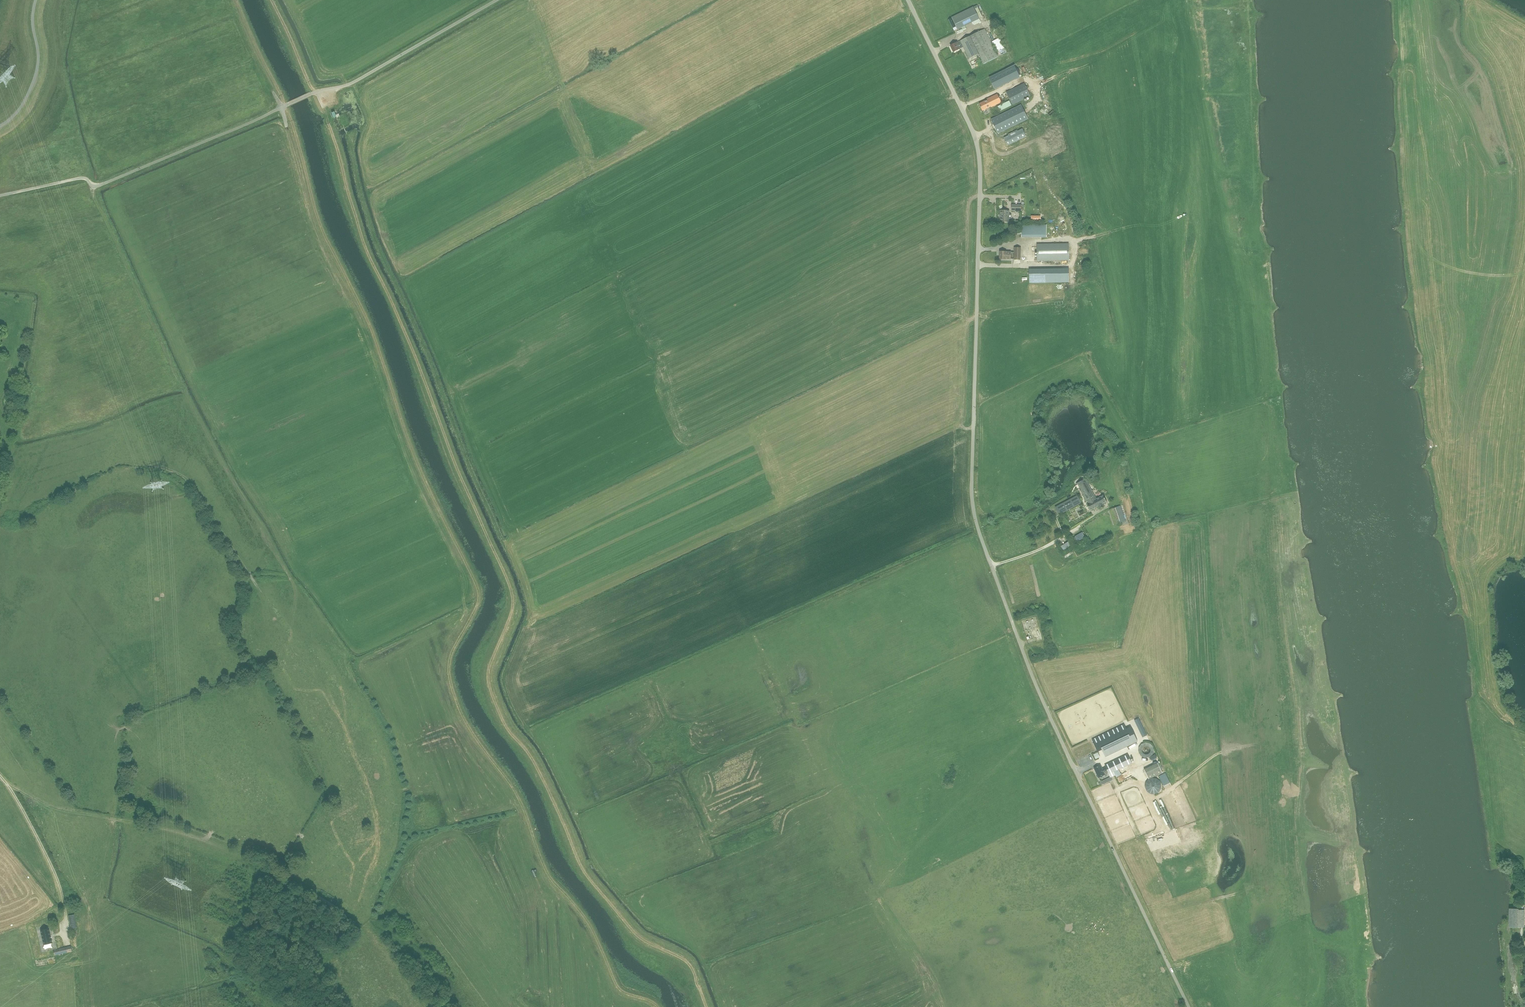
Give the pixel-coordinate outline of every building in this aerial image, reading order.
[(973,6),(952,17),(958,29),(979,19),(973,6)] [(954,51),(960,49),(963,47),(969,59),(979,54),(984,64),(998,56),(985,29),(960,41),(960,42),(957,43),(951,46),(954,51)] [(998,88),(1012,82),(1007,71),(999,74),(1001,78),(995,80),(998,88)] [(1024,83),(1006,92),(1013,104),(1030,96),(1024,83)] [(979,104),(983,110),(991,106),(991,107),(1001,102),(997,94),(987,99),(988,100),(979,104)] [(1009,101),(998,106),(1000,111),(1012,105),(1009,101)] [(1021,104),(991,119),(998,134),(1028,119),(1021,104)] [(1009,136),(1004,138),(1008,145),(1026,136),(1023,129),(1018,132),(1018,130),(1008,134),(1009,136)] [(1000,211),(1000,220),(1008,221),(1008,218),(1011,218),(1011,217),(1011,215),(1011,214),(1008,214),(1009,211),(1005,211),(1004,209),(1002,209),(1001,211),(1000,211)] [(1022,226),(1022,239),(1047,239),(1047,226),(1022,226)] [(1069,243),(1037,243),(1037,260),(1069,260),(1069,243)] [(1011,252),(1000,251),(1000,258),(1005,259),(1011,259),(1014,259),(1021,260),(1021,248),(1014,247),(1014,252),(1011,252)] [(1015,277),(1061,276),(1060,266),(1015,267),(1015,277)] [(1087,504),(1090,510),(1098,506),(1099,509),(1104,506),(1103,503),(1105,502),(1102,496),(1096,499),(1086,479),(1077,484),(1078,484),(1080,488),(1079,488),(1081,491),(1082,490),(1084,495),(1083,495),(1086,502),(1088,501),(1089,503),(1087,504)] [(1081,503),(1080,503),(1081,502),(1077,495),(1055,507),(1059,515),(1081,503)] [(1114,525),(1123,522),(1126,521),(1120,505),(1109,509),(1114,525)] [(1085,537),(1082,532),(1075,536),(1078,541),(1085,537)] [(1144,736),(1147,735),(1139,718),(1136,720),(1144,736)] [(1124,724),(1092,739),(1098,751),(1102,749),(1106,756),(1137,741),(1130,727),(1126,729),(1124,724)] [(1149,748),(1143,744),(1139,750),(1145,754),(1149,748)] [(1104,776),(1109,773),(1111,777),(1115,775),(1114,772),(1119,770),(1132,763),(1127,754),(1105,765),(1106,767),(1102,769),(1100,765),(1094,768),(1099,778),(1104,776)] [(1158,762),(1144,769),(1149,779),(1162,772),(1158,762)] [(1104,776),(1099,778),(1102,785),(1112,780),(1111,777),(1109,773),(1104,776)] [(1169,783),(1165,773),(1160,776),(1164,785),(1169,783)] [(315,899),(333,910),(336,905),(318,895),(315,899)] [(1523,922),(1524,910),(1518,910),(1518,909),(1515,909),(1515,910),(1513,910),(1512,923),(1517,924),(1517,926),(1521,927),(1522,922),(1523,922)] [(49,928),(40,930),(44,945),(52,943),(49,928)] [(54,955),(67,952),(66,947),(53,950),(54,955)]
